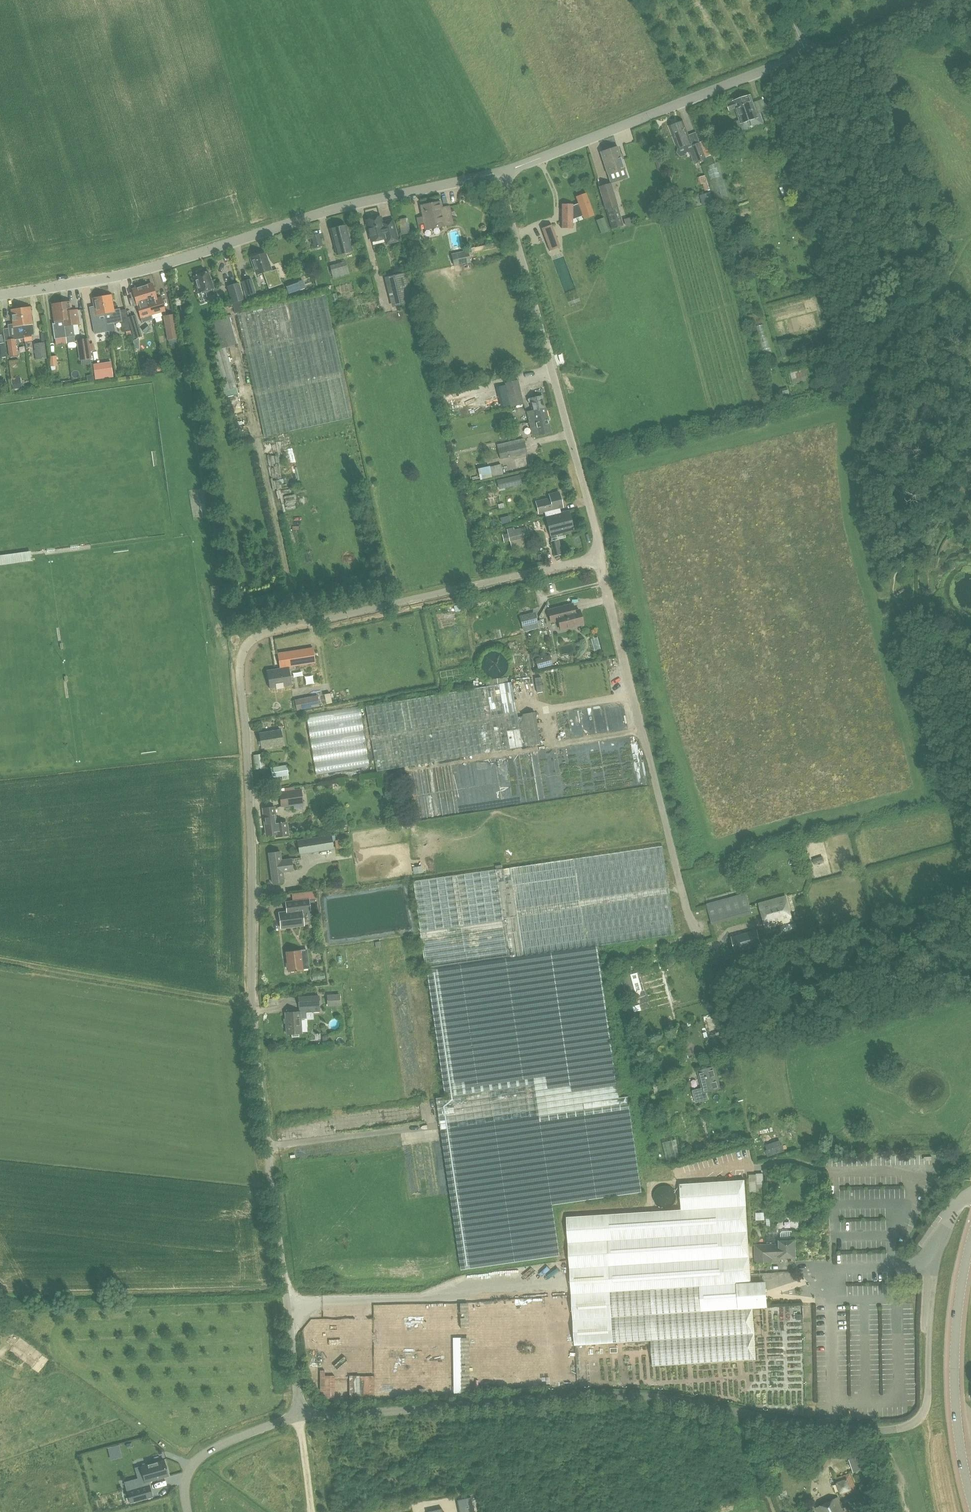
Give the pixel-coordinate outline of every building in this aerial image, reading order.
[(735,108),(739,120),(736,121),(740,132),(764,123),(760,112),(757,113),(751,95),(733,101),(727,103),(729,110),(735,108)] [(762,112),(766,123),(770,121),(766,110),(762,112)] [(670,126),(675,140),(679,148),(691,143),(683,121),(670,126)] [(699,142),(705,157),(713,155),(707,139),(699,142)] [(691,146),(698,163),(705,160),(698,143),(691,146)] [(600,152),(607,174),(624,168),(617,146),(600,152)] [(662,158),(655,160),(657,170),(664,168),(662,158)] [(729,198),(719,162),(706,165),(716,202),(729,198)] [(706,175),(697,177),(699,184),(703,183),(705,191),(710,189),(706,175)] [(598,186),(603,202),(605,209),(606,209),(618,206),(611,182),(598,186)] [(703,205),(712,203),(713,202),(710,192),(700,195),(703,205)] [(573,219),(573,215),(581,212),(582,216),(584,219),(594,215),(587,196),(575,197),(578,203),(573,205),(573,204),(561,204),(561,228),(573,228),(573,219)] [(424,223),(426,229),(452,223),(449,206),(442,207),(440,201),(421,205),(423,217),(417,218),(418,224),(424,223)] [(606,209),(609,219),(612,229),(623,225),(618,206),(606,209)] [(366,220),(371,241),(384,238),(386,243),(397,241),(392,219),(381,222),(380,216),(366,220)] [(409,233),(407,218),(399,220),(401,234),(409,233)] [(560,247),(552,224),(541,228),(549,251),(560,247)] [(330,229),(336,254),(352,250),(346,225),(330,229)] [(311,236),(314,248),(322,246),(319,233),(311,236)] [(451,253),(453,266),(471,262),(468,250),(451,253)] [(251,258),(257,274),(263,272),(266,281),(279,277),(276,269),(272,270),(269,262),(267,262),(264,254),(251,258)] [(330,265),(333,278),(349,274),(346,261),(330,265)] [(199,293),(205,291),(206,297),(214,294),(212,289),(213,288),(210,278),(209,279),(207,272),(194,276),(199,293)] [(414,301),(407,272),(388,277),(395,306),(414,301)] [(251,279),(241,282),(245,296),(255,293),(251,279)] [(285,284),(288,294),(301,289),(297,279),(285,284)] [(226,286),(231,303),(244,300),(239,282),(226,286)] [(151,283),(142,286),(150,314),(164,310),(161,297),(156,299),(151,283)] [(150,314),(142,286),(140,286),(140,285),(135,286),(135,288),(132,289),(134,297),(129,299),(132,307),(137,305),(137,306),(139,314),(142,323),(152,320),(150,314)] [(114,312),(113,310),(110,294),(101,296),(103,313),(104,313),(114,312)] [(247,311),(237,313),(264,436),(352,417),(325,294),(247,311)] [(105,317),(104,313),(103,313),(101,296),(92,298),(95,315),(100,314),(100,318),(105,317)] [(235,314),(237,313),(247,311),(244,300),(231,303),(235,314)] [(66,337),(66,340),(73,339),(71,327),(69,327),(69,325),(78,323),(76,309),(71,310),(70,301),(61,302),(66,337)] [(66,337),(61,302),(51,303),(54,321),(54,323),(52,323),(54,339),(55,339),(66,337)] [(29,306),(19,308),(24,339),(24,341),(32,340),(31,335),(34,334),(32,324),(29,306)] [(7,325),(8,329),(9,341),(7,342),(9,357),(17,356),(15,340),(24,339),(19,308),(10,309),(12,324),(8,325),(7,325)] [(106,324),(107,324),(114,323),(121,321),(122,321),(120,310),(119,308),(113,310),(114,312),(104,313),(105,317),(106,321),(106,324)] [(130,330),(127,318),(127,317),(125,309),(120,310),(122,321),(121,321),(123,332),(126,331),(130,330)] [(127,317),(127,318),(133,339),(142,337),(135,314),(127,317)] [(163,316),(167,340),(178,338),(174,314),(163,316)] [(212,350),(223,390),(236,387),(225,348),(236,344),(228,315),(210,320),(217,349),(212,350)] [(107,324),(108,329),(109,335),(116,333),(114,323),(107,324)] [(87,338),(76,340),(79,361),(81,361),(81,365),(91,363),(87,338)] [(33,343),(35,359),(46,358),(44,342),(33,343)] [(111,362),(93,365),(95,379),(113,376),(111,362)] [(20,377),(11,378),(13,389),(22,388),(20,377)] [(510,407),(524,404),(518,379),(504,382),(510,407)] [(236,387),(223,390),(225,397),(238,393),(236,387)] [(779,390),(780,396),(789,394),(787,388),(779,390)] [(527,411),(529,422),(547,418),(545,406),(542,396),(528,399),(528,403),(531,402),(533,409),(527,411)] [(547,418),(529,422),(533,436),(551,432),(547,418)] [(500,459),(527,453),(524,438),(496,444),(500,459)] [(490,466),(490,467),(492,476),(503,474),(501,463),(490,466)] [(492,476),(490,467),(477,470),(480,481),(492,478),(492,476)] [(521,484),(519,474),(508,477),(510,486),(521,484)] [(544,511),(546,516),(560,512),(559,507),(561,507),(560,503),(562,502),(559,492),(549,494),(550,498),(536,502),(538,512),(544,511)] [(296,498),(289,500),(292,508),(299,506),(296,498)] [(560,512),(546,516),(545,516),(550,536),(574,530),(569,510),(560,512)] [(511,522),(509,515),(501,517),(502,524),(511,522)] [(507,534),(509,541),(529,536),(527,527),(514,530),(513,528),(506,529),(507,534)] [(561,554),(558,539),(551,541),(554,556),(561,554)] [(567,605),(548,610),(551,621),(558,620),(560,629),(583,624),(579,609),(569,612),(567,605)] [(524,632),(537,628),(533,613),(520,616),(524,632)] [(277,653),(280,668),(266,670),(269,685),(275,684),(276,686),(275,686),(275,687),(276,687),(276,689),(284,688),(283,686),(284,686),(284,685),(283,685),(283,682),(290,681),(290,682),(291,682),(289,667),(288,667),(315,662),(313,647),(277,653)] [(508,661),(507,659),(506,658),(505,656),(504,655),(503,654),(501,653),(500,652),(499,652),(497,651),(495,651),(494,651),(492,652),(490,652),(488,653),(487,654),(485,655),(484,657),(483,658),(482,660),(481,662),(481,663),(481,665),(481,667),(481,668),(482,670),(482,671),(483,673),(484,674),(485,675),(487,677),(489,678),(490,678),(492,679),(494,679),(496,679),(498,679),(500,678),(501,678),(503,677),(504,676),(505,675),(506,674),(507,672),(508,670),(508,669),(509,667),(509,665),(509,663),(508,661)] [(551,656),(537,659),(539,669),(553,666),(551,656)] [(534,678),(537,692),(543,691),(540,677),(534,678)] [(508,681),(488,685),(486,685),(397,700),(367,706),(378,770),(408,765),(528,745),(528,746),(540,744),(535,711),(522,714),(522,716),(517,716),(511,681),(508,681)] [(317,695),(294,700),(296,710),(319,705),(317,695)] [(370,765),(361,706),(307,714),(316,773),(370,765)] [(283,745),(280,729),(259,733),(262,749),(283,745)] [(265,767),(263,753),(253,755),(255,769),(265,767)] [(286,764),(270,767),(272,778),(288,775),(286,764)] [(303,805),(301,791),(281,793),(282,807),(303,805)] [(276,837),(288,835),(286,821),(276,822),(274,806),(262,808),(266,835),(276,834),(276,837)] [(296,839),(298,854),(333,849),(331,834),(296,839)] [(664,846),(413,881),(420,932),(426,970),(427,969),(445,1096),(436,1097),(443,1144),(461,1269),(560,1255),(553,1204),(642,1191),(628,1097),(619,1098),(597,945),(675,934),(668,876),(664,846)] [(291,859),(281,860),(280,851),(268,852),(272,882),(284,881),(282,871),(292,870),(291,859)] [(723,901),(727,918),(751,912),(746,894),(723,901)] [(759,903),(766,927),(792,920),(786,896),(759,903)] [(280,912),(281,927),(303,925),(301,911),(309,910),(308,900),(285,903),(286,912),(280,912)] [(761,944),(757,929),(731,936),(735,951),(761,944)] [(308,968),(306,949),(300,950),(286,952),(288,970),(308,968)] [(696,993),(700,1002),(710,998),(706,989),(696,993)] [(285,1012),(286,1034),(301,1033),(300,1019),(306,1018),(306,1012),(319,1012),(318,995),(311,995),(297,996),(298,1006),(299,1011),(294,1011),(294,1009),(286,1010),(286,1012),(285,1012)] [(340,996),(327,996),(327,1007),(340,1007),(340,996)] [(702,1087),(692,1090),(695,1103),(707,1099),(705,1092),(720,1088),(715,1067),(698,1071),(702,1087)] [(759,1129),(761,1137),(775,1133),(773,1125),(759,1129)] [(797,1138),(762,1147),(765,1158),(800,1149),(797,1138)] [(711,1149),(709,1143),(700,1145),(702,1152),(711,1149)] [(753,1308),(766,1305),(765,1293),(764,1281),(751,1281),(750,1274),(744,1180),(680,1184),(681,1210),(566,1217),(569,1249),(574,1345),(651,1340),(654,1366),(756,1359),(753,1308)] [(755,1244),(756,1261),(772,1261),(772,1258),(795,1257),(795,1240),(794,1240),(793,1233),(792,1231),(783,1231),(781,1233),(781,1241),(779,1241),(780,1244),(755,1244)] [(541,1267),(540,1275),(549,1276),(549,1268),(541,1267)] [(498,1283),(516,1280),(515,1271),(497,1273),(498,1283)] [(559,1279),(538,1282),(539,1287),(560,1284),(559,1279)] [(464,1351),(473,1351),(473,1342),(464,1342),(464,1351)] [(382,1373),(390,1373),(389,1362),(381,1363),(382,1373)] [(343,1399),(344,1384),(347,1384),(347,1377),(339,1377),(339,1390),(335,1390),(335,1399),(343,1399)] [(874,1464),(865,1436),(844,1444),(853,1471),(874,1464)] [(141,1466),(145,1482),(168,1476),(163,1459),(141,1466)] [(843,1474),(850,1471),(848,1465),(840,1468),(843,1474)] [(850,1473),(835,1478),(842,1498),(857,1492),(850,1473)] [(152,1497),(148,1484),(140,1487),(138,1480),(125,1484),(130,1504),(152,1497)] [(456,1500),(459,1511),(474,1511),(471,1497),(456,1500)] [(837,1498),(816,1509),(818,1511),(844,1511),(837,1498)]
